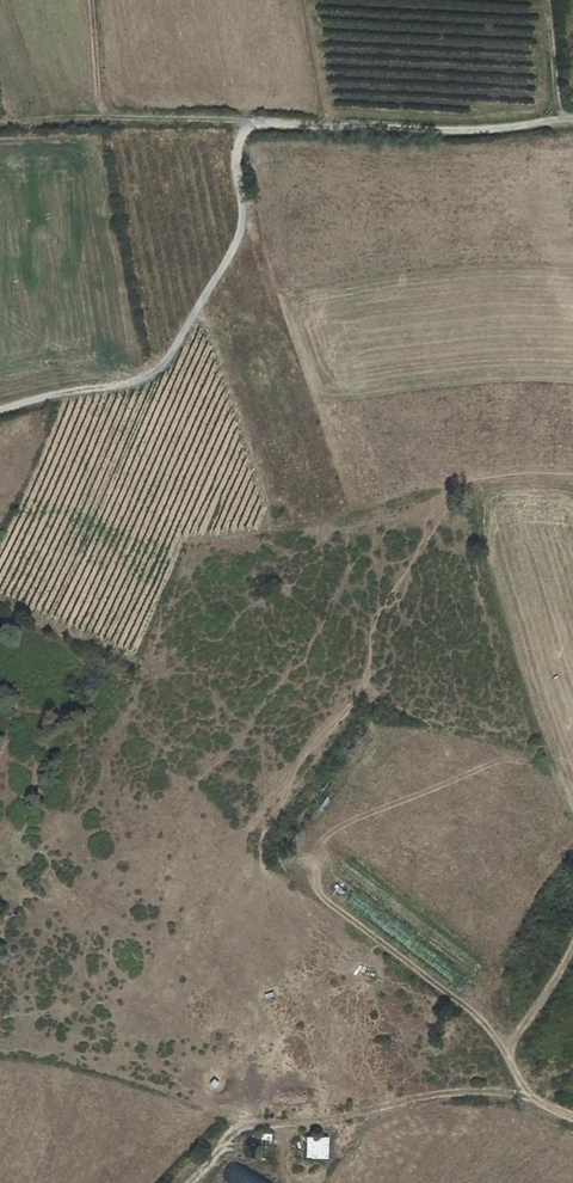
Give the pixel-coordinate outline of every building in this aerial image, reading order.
[(329,1158),(329,1135),(307,1135),(307,1158),(329,1158)]
